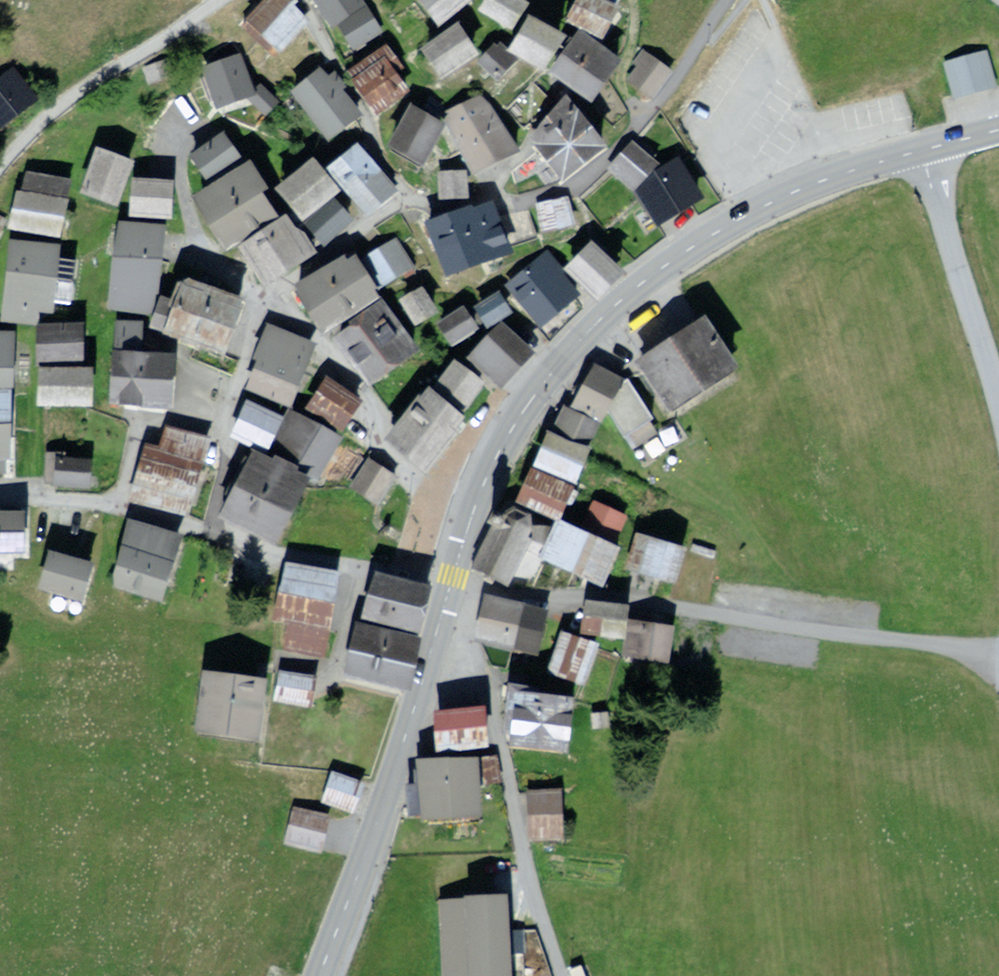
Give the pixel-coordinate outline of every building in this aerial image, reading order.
[(247,19),(275,43),(299,15),(288,5),(292,0),(263,0),(247,19)] [(360,0),(325,0),(338,21),(363,5),(360,0)] [(447,20),(471,0),(431,0),(447,20)] [(524,0),(495,0),(489,10),(518,28),(532,5),(524,0)] [(573,19),(606,36),(619,11),(599,0),(583,0),(573,19)] [(368,10),(344,24),(357,45),(380,31),(368,10)] [(518,50),(547,68),(566,36),(536,18),(518,50)] [(479,50),(462,27),(430,50),(447,73),(479,50)] [(594,96),(619,64),(582,34),(557,67),(594,96)] [(518,60),(501,45),(488,58),(504,74),(518,60)] [(986,51),(949,61),(958,94),(995,84),(986,51)] [(666,64),(647,52),(633,73),(652,86),(666,64)] [(237,57),(208,66),(219,101),(248,91),(237,57)] [(390,57),(361,76),(381,106),(410,87),(390,57)] [(168,59),(146,66),(151,82),(173,75),(168,59)] [(16,70),(0,81),(0,126),(37,101),(16,70)] [(356,115),(322,71),(297,90),(331,134),(356,115)] [(259,96),(252,104),(263,116),(271,108),(259,96)] [(484,97),(449,115),(476,169),(512,151),(484,97)] [(535,136),(568,174),(605,142),(572,104),(535,136)] [(445,123),(415,107),(397,144),(426,159),(445,123)] [(190,155),(201,169),(229,149),(218,134),(190,155)] [(658,164),(635,143),(614,166),(638,187),(658,164)] [(361,145),(335,168),(367,204),(393,180),(361,145)] [(116,198),(131,160),(100,148),(86,186),(116,198)] [(339,190),(314,160),(282,185),(307,216),(339,190)] [(684,162),(648,186),(668,218),(705,194),(684,162)] [(228,243),(275,215),(247,168),(200,197),(228,243)] [(24,171),(13,222),(58,232),(68,180),(24,171)] [(468,171),(440,171),(440,195),(468,195),(468,171)] [(170,183),(134,181),(133,210),(169,212),(170,183)] [(567,194),(539,202),(546,228),(574,221),(567,194)] [(351,216),(337,201),(313,223),(327,238),(351,216)] [(471,207),(434,222),(454,274),(512,250),(495,208),(474,216),(471,207)] [(288,218),(245,243),(267,280),(310,254),(288,218)] [(162,226),(118,221),(111,293),(155,298),(162,226)] [(57,247),(12,242),(4,315),(35,318),(37,305),(51,306),(57,247)] [(397,242),(371,257),(383,278),(409,263),(397,242)] [(595,245),(571,267),(591,290),(616,268),(595,245)] [(362,254),(303,286),(321,319),(380,287),(362,254)] [(547,254),(512,280),(543,322),(578,296),(547,254)] [(240,305),(187,284),(178,306),(166,301),(157,324),(222,349),(240,305)] [(408,296),(420,318),(435,310),(423,288),(408,296)] [(509,311),(497,294),(478,306),(490,323),(509,311)] [(379,306),(341,333),(373,379),(412,352),(379,306)] [(474,325),(463,308),(441,322),(452,339),(474,325)] [(709,320),(639,363),(667,409),(737,365),(709,320)] [(40,325),(39,358),(82,360),(83,326),(40,325)] [(144,328),(127,327),(124,352),(141,354),(144,328)] [(527,352),(503,327),(478,351),(502,376),(527,352)] [(11,380),(11,330),(0,330),(0,380),(11,380)] [(310,343),(274,330),(254,385),(290,398),(310,343)] [(170,402),(172,358),(115,355),(113,400),(170,402)] [(481,379),(454,360),(437,385),(464,404),(481,379)] [(627,377),(596,366),(580,395),(610,411),(621,429),(649,414),(627,377)] [(92,370),(43,369),(42,400),(92,401),(92,370)] [(339,426),(356,403),(327,382),(310,405),(339,426)] [(12,452),(11,391),(0,391),(0,452),(12,452)] [(465,418),(431,391),(393,440),(428,466),(465,418)] [(281,417),(251,401),(234,434),(264,450),(281,417)] [(597,416),(571,405),(560,429),(586,441),(597,416)] [(338,439),(292,416),(276,445),(322,469),(338,439)] [(164,452),(150,448),(138,495),(190,508),(207,439),(169,430),(164,452)] [(547,434),(537,460),(575,476),(586,450),(547,434)] [(87,482),(89,460),(52,456),(50,478),(87,482)] [(392,472),(371,459),(355,483),(376,497),(392,472)] [(300,485),(249,460),(226,508),(277,533),(300,485)] [(574,484),(533,469),(522,497),(563,513),(574,484)] [(0,513),(0,548),(24,548),(24,513),(0,513)] [(517,513),(508,517),(507,520),(502,518),(498,528),(502,529),(484,569),(509,581),(524,549),(537,555),(549,528),(534,529),(531,519),(517,513)] [(620,545),(562,521),(546,559),(604,583),(620,545)] [(181,538),(129,522),(111,579),(164,595),(181,538)] [(687,547),(637,532),(627,566),(677,580),(687,547)] [(91,567),(52,555),(43,585),(82,597),(91,567)] [(339,575),(287,566),(280,611),(292,613),(286,645),(326,651),(339,575)] [(366,616),(415,629),(426,588),(377,576),(366,616)] [(546,609),(487,597),(479,634),(539,646),(546,609)] [(627,612),(587,607),(584,631),(624,636),(627,612)] [(672,626),(635,621),(630,653),(667,659),(672,626)] [(415,643),(361,629),(351,668),(406,682),(415,643)] [(592,642),(567,633),(554,668),(580,677),(592,642)] [(270,681),(204,670),(195,726),(260,737),(270,681)] [(283,674),(278,695),(307,701),(312,681),(283,674)] [(569,695),(516,688),(509,736),(563,744),(569,695)] [(605,708),(593,709),(594,720),(605,719),(605,708)] [(485,710),(438,713),(440,747),(488,744),(485,710)] [(496,756),(481,758),(484,772),(499,770),(496,756)] [(476,757),(423,760),(425,811),(478,809),(476,757)] [(361,786),(332,775),(324,795),(353,806),(361,786)] [(561,793),(530,795),(532,831),(564,829),(561,793)] [(326,820),(295,812),(289,840),(320,847),(326,820)] [(441,897),(444,975),(512,975),(509,895),(441,897)]
